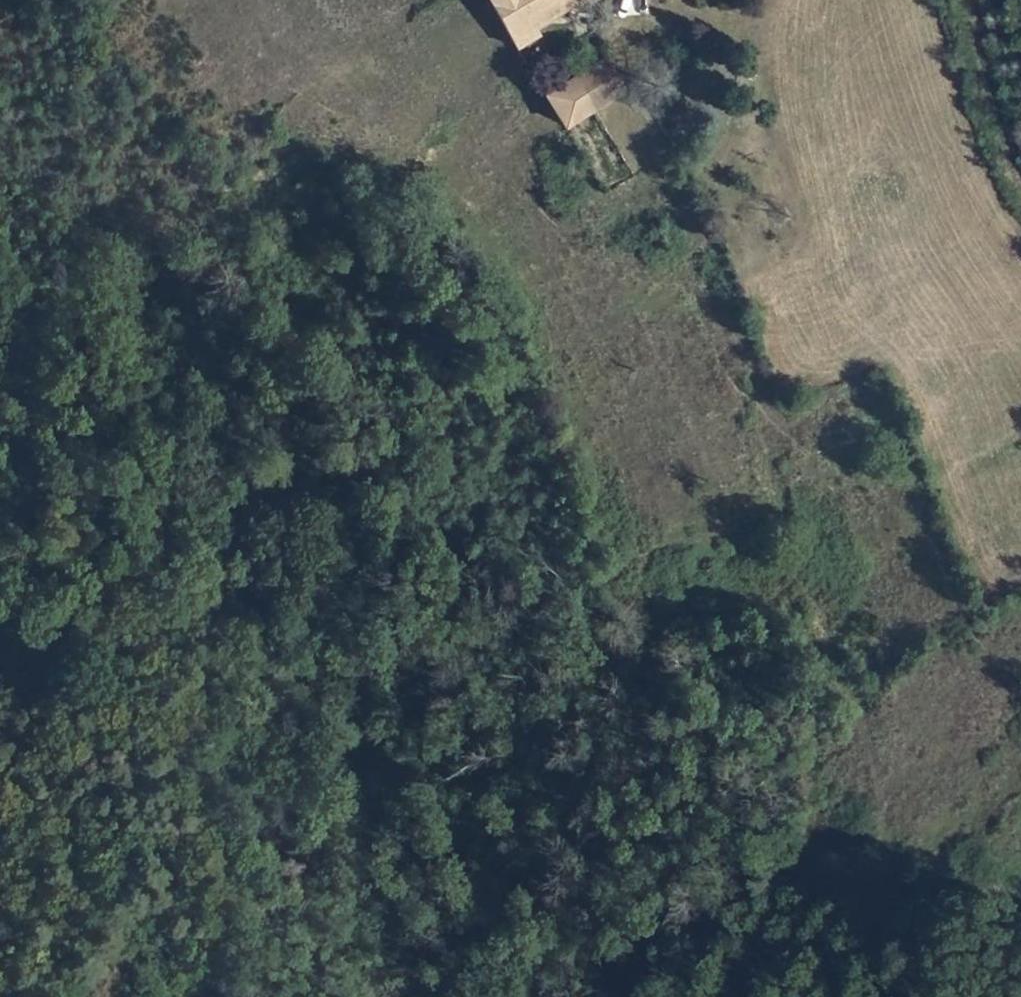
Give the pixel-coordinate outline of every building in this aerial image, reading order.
[(527,39),(587,3),(585,0),(503,0),(527,39)] [(623,59),(621,61),(593,78),(609,106),(641,87),(623,59)] [(593,78),(561,96),(578,123),(609,106),(593,78)]
